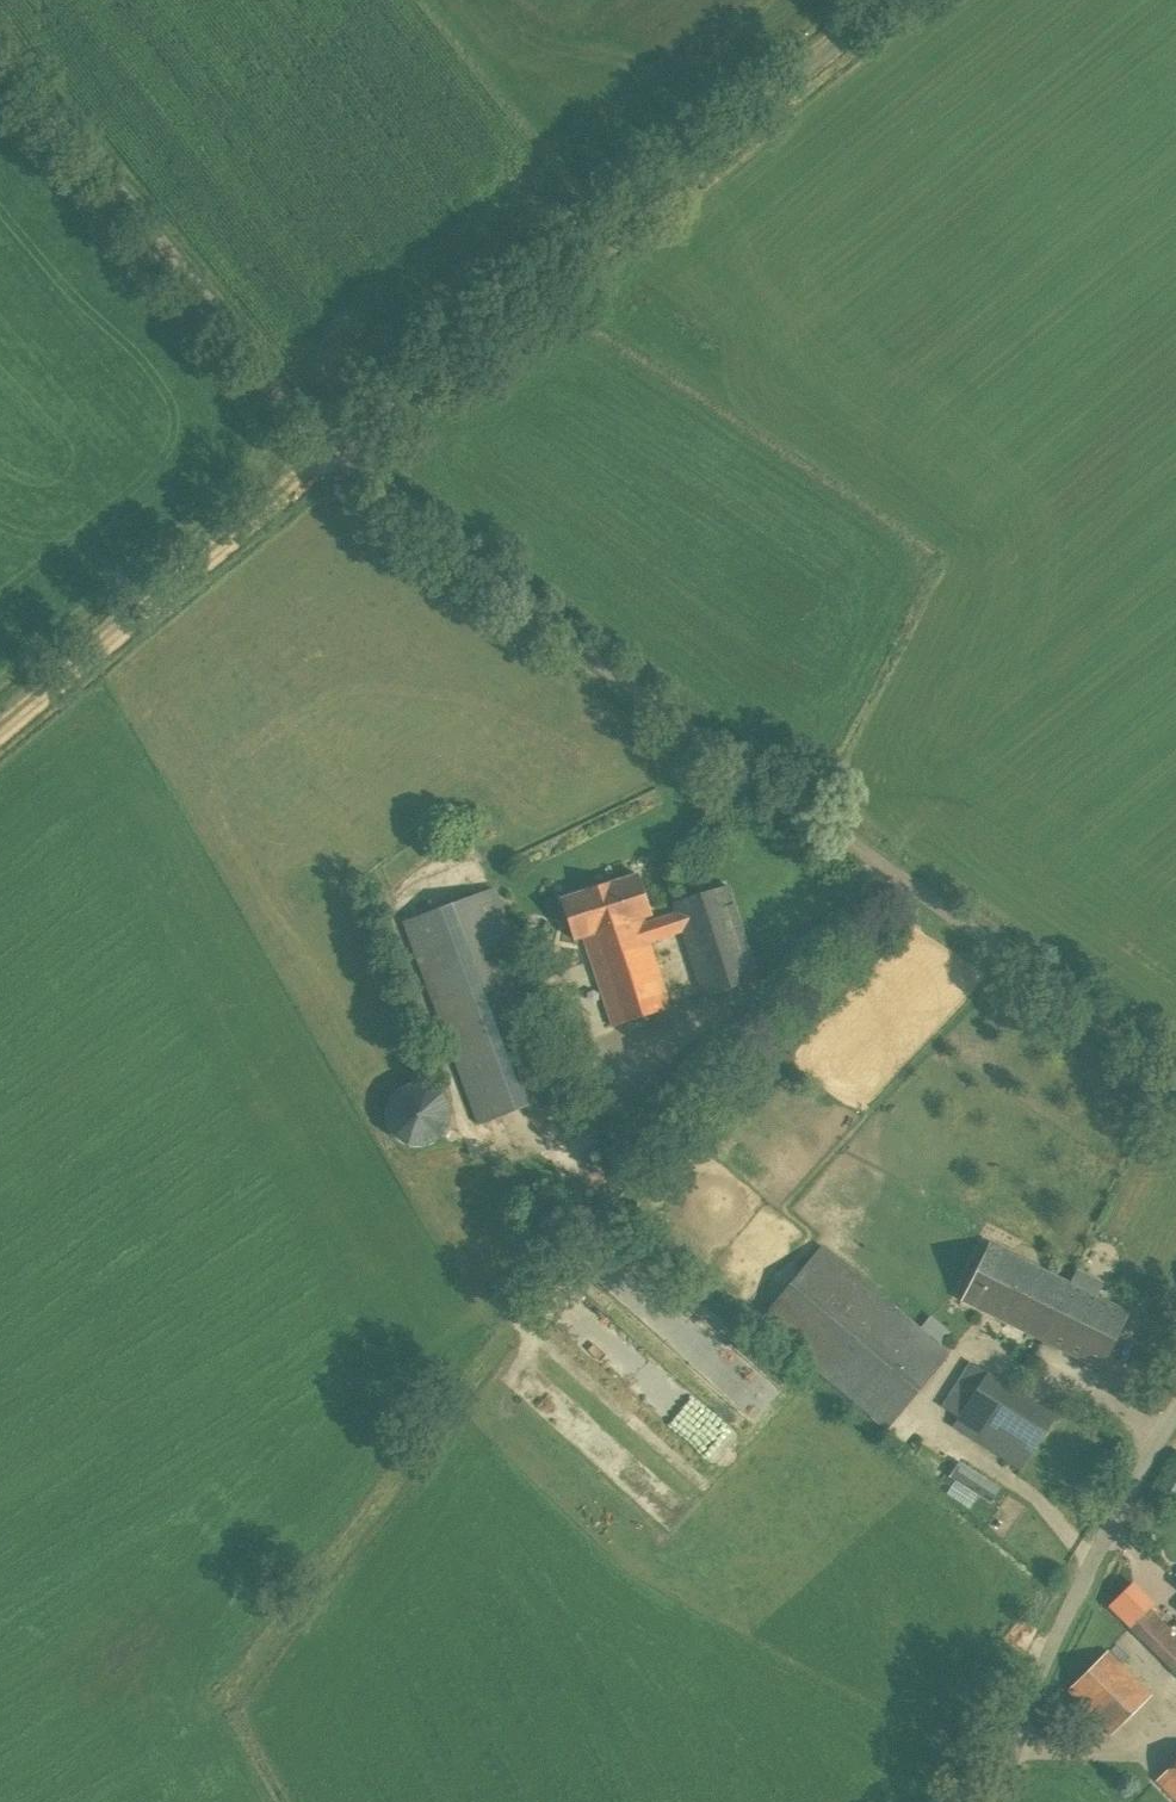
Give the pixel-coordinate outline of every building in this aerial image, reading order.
[(645,921),(643,917),(651,915),(638,874),(561,899),(574,940),(583,937),(612,1028),(672,1007),(651,942),(682,932),(702,998),(760,980),(729,884),(673,903),(675,911),(645,921)] [(477,1125),(571,1090),(495,887),(402,922),(477,1125)] [(426,1147),(441,1139),(450,1124),(451,1108),(443,1092),(428,1083),(411,1082),(396,1089),(386,1105),(386,1121),(393,1137),(407,1146),(426,1147)] [(1101,1368),(1128,1311),(990,1244),(963,1300),(1101,1368)] [(921,1327),(822,1245),(757,1322),(887,1430),(951,1353),(941,1344),(950,1331),(930,1315),(921,1327)] [(625,1377),(721,1468),(751,1437),(655,1346),(625,1377)] [(1033,1466),(1055,1428),(985,1388),(963,1426),(1033,1466)] [(1155,1602),(1148,1609),(1139,1599),(1128,1610),(1124,1605),(1121,1608),(1109,1595),(1103,1600),(1130,1628),(1175,1674),(1175,1624),(1155,1602)] [(1111,1735),(1153,1695),(1109,1649),(1066,1690),(1111,1735)] [(1157,1781),(1175,1800),(1175,1762),(1157,1781)]
